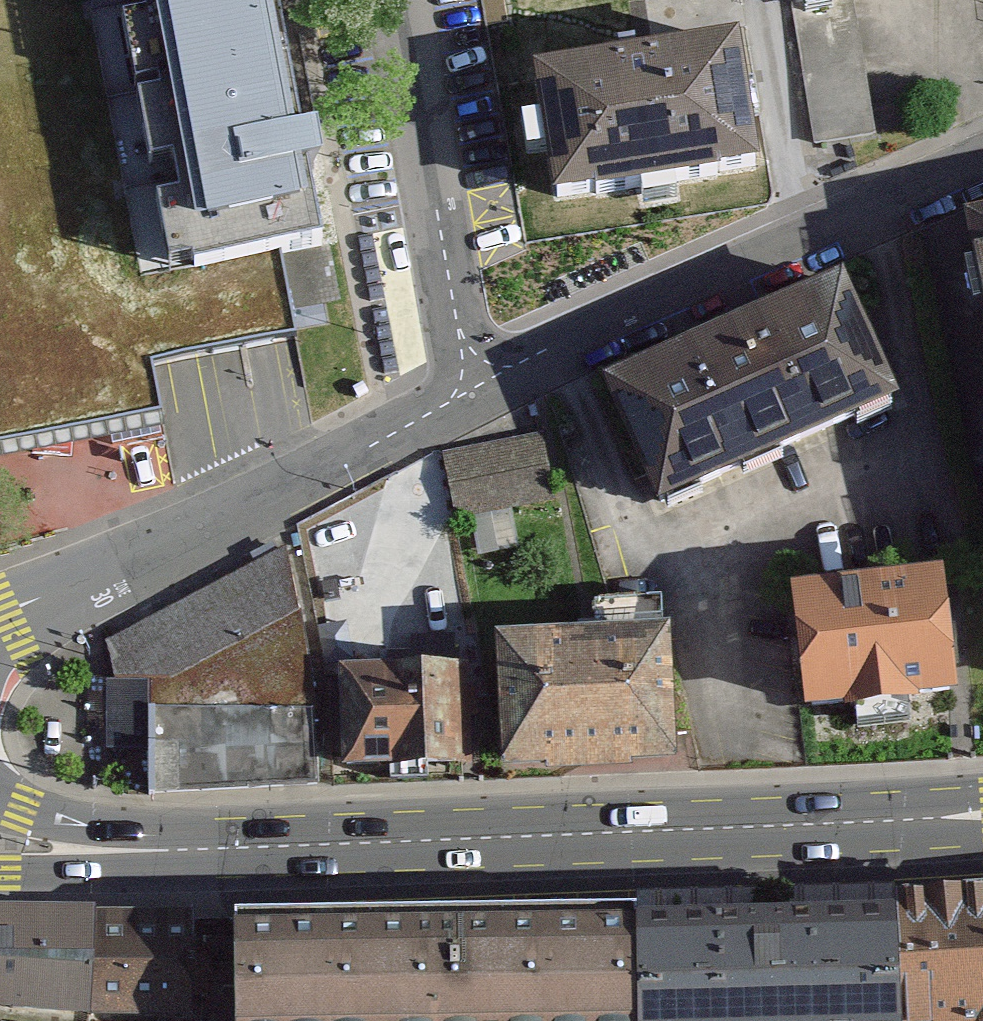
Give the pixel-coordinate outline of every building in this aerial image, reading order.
[(158,416),(154,367),(296,346),(284,261),(327,257),(283,0),(0,0),(0,446),(158,416)] [(534,74),(552,199),(752,170),(734,45),(534,74)] [(982,294),(982,199),(964,203),(982,294)] [(606,385),(659,508),(894,406),(841,283),(606,385)] [(455,520),(559,501),(547,438),(443,457),(455,520)] [(142,696),(306,619),(279,561),(115,637),(142,696)] [(792,596),(805,720),(951,706),(939,582),(792,596)] [(500,645),(505,772),(671,765),(666,638),(500,645)] [(342,774),(471,772),(470,670),(341,672),(342,774)] [(145,791),(312,789),(311,713),(144,715),(145,791)] [(897,886),(897,899),(902,1020),(982,1020),(982,878),(897,886)] [(635,905),(635,911),(637,1020),(902,1020),(897,899),(635,905)] [(91,1012),(95,910),(95,905),(0,905),(0,1005),(91,1012)] [(194,910),(95,910),(91,1012),(190,1014),(194,910)] [(635,911),(235,913),(238,1020),(637,1020),(635,911)]
